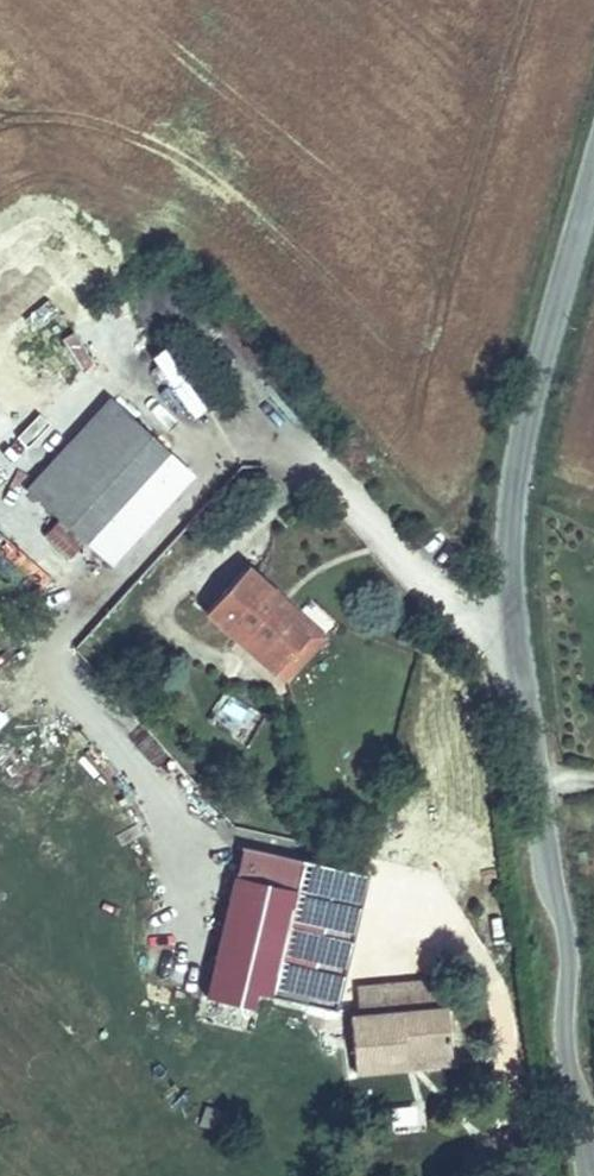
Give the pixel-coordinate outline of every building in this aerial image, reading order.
[(83,383),(61,363),(0,426),(0,468),(83,383)] [(134,373),(111,397),(129,414),(152,390),(134,373)] [(83,383),(0,468),(0,469),(74,541),(158,453),(83,383)] [(71,600),(92,577),(66,553),(44,576),(71,600)] [(267,602),(276,590),(242,560),(202,605),(270,665),(300,632),(267,602)] [(321,630),(276,590),(267,602),(300,632),(270,665),(281,675),(321,630)] [(288,892),(292,879),(232,863),(210,945),(271,961),(288,892)] [(328,888),(292,879),(288,892),(271,961),(265,984),(299,993),(328,888)] [(449,1006),(383,1014),(374,1073),(409,1069),(409,1055),(455,1051),(449,1006)] [(374,1073),(383,1014),(352,1018),(358,1075),(374,1073)] [(388,1105),(388,1128),(414,1127),(413,1104),(388,1105)] [(203,1105),(197,1127),(225,1135),(231,1113),(203,1105)]
